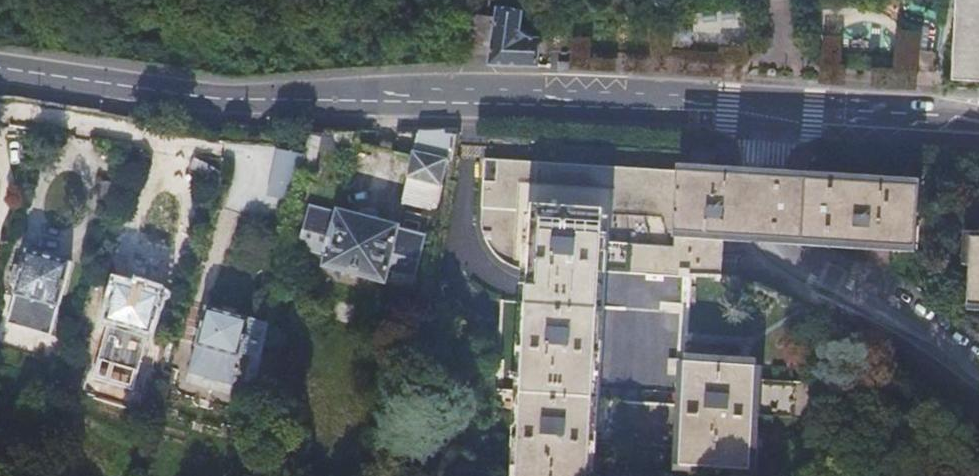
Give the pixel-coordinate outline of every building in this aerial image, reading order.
[(956,76),(978,78),(978,0),(963,0),(956,76)] [(489,64),(540,67),(541,38),(529,37),(521,30),(524,11),(500,8),(499,19),(487,18),(479,16),(471,25),(467,51),(480,53),(490,55),(489,64)] [(694,32),(682,32),(682,43),(694,43),(694,32)] [(901,33),(901,70),(848,70),(848,90),(925,90),(925,33),(901,33)] [(573,40),(578,67),(595,64),(590,37),(573,40)] [(845,64),(844,42),(827,42),(828,65),(845,64)] [(439,212),(458,140),(458,136),(449,135),(450,132),(421,131),(404,205),(439,212)] [(323,138),(311,136),(308,151),(304,171),(315,174),(323,138)] [(291,198),(301,150),(278,145),(268,193),(291,198)] [(751,178),(682,173),(682,181),(540,170),(540,163),(488,159),(485,207),(537,212),(530,305),(504,304),(498,391),(524,393),(518,475),(591,475),(609,217),(680,222),(679,233),(765,241),(920,250),(924,190),(770,179),(751,178)] [(344,212),(335,211),(325,208),(323,213),(315,212),(305,256),(331,262),(328,274),(392,289),(395,276),(422,282),(432,237),(424,234),(425,230),(344,212)] [(970,236),(968,303),(978,304),(978,237),(970,236)] [(22,245),(10,289),(53,301),(65,258),(22,245)] [(172,325),(182,293),(119,276),(106,320),(147,331),(151,320),(172,326),(172,325)] [(268,354),(275,318),(214,302),(203,342),(204,342),(196,367),(239,379),(241,370),(244,371),(247,362),(244,361),(246,354),(248,349),(257,351),(268,354)] [(148,355),(162,359),(169,334),(155,331),(148,355)] [(251,376),(263,378),(267,359),(256,357),(251,376)] [(688,361),(680,467),(752,471),(760,367),(688,361)]
